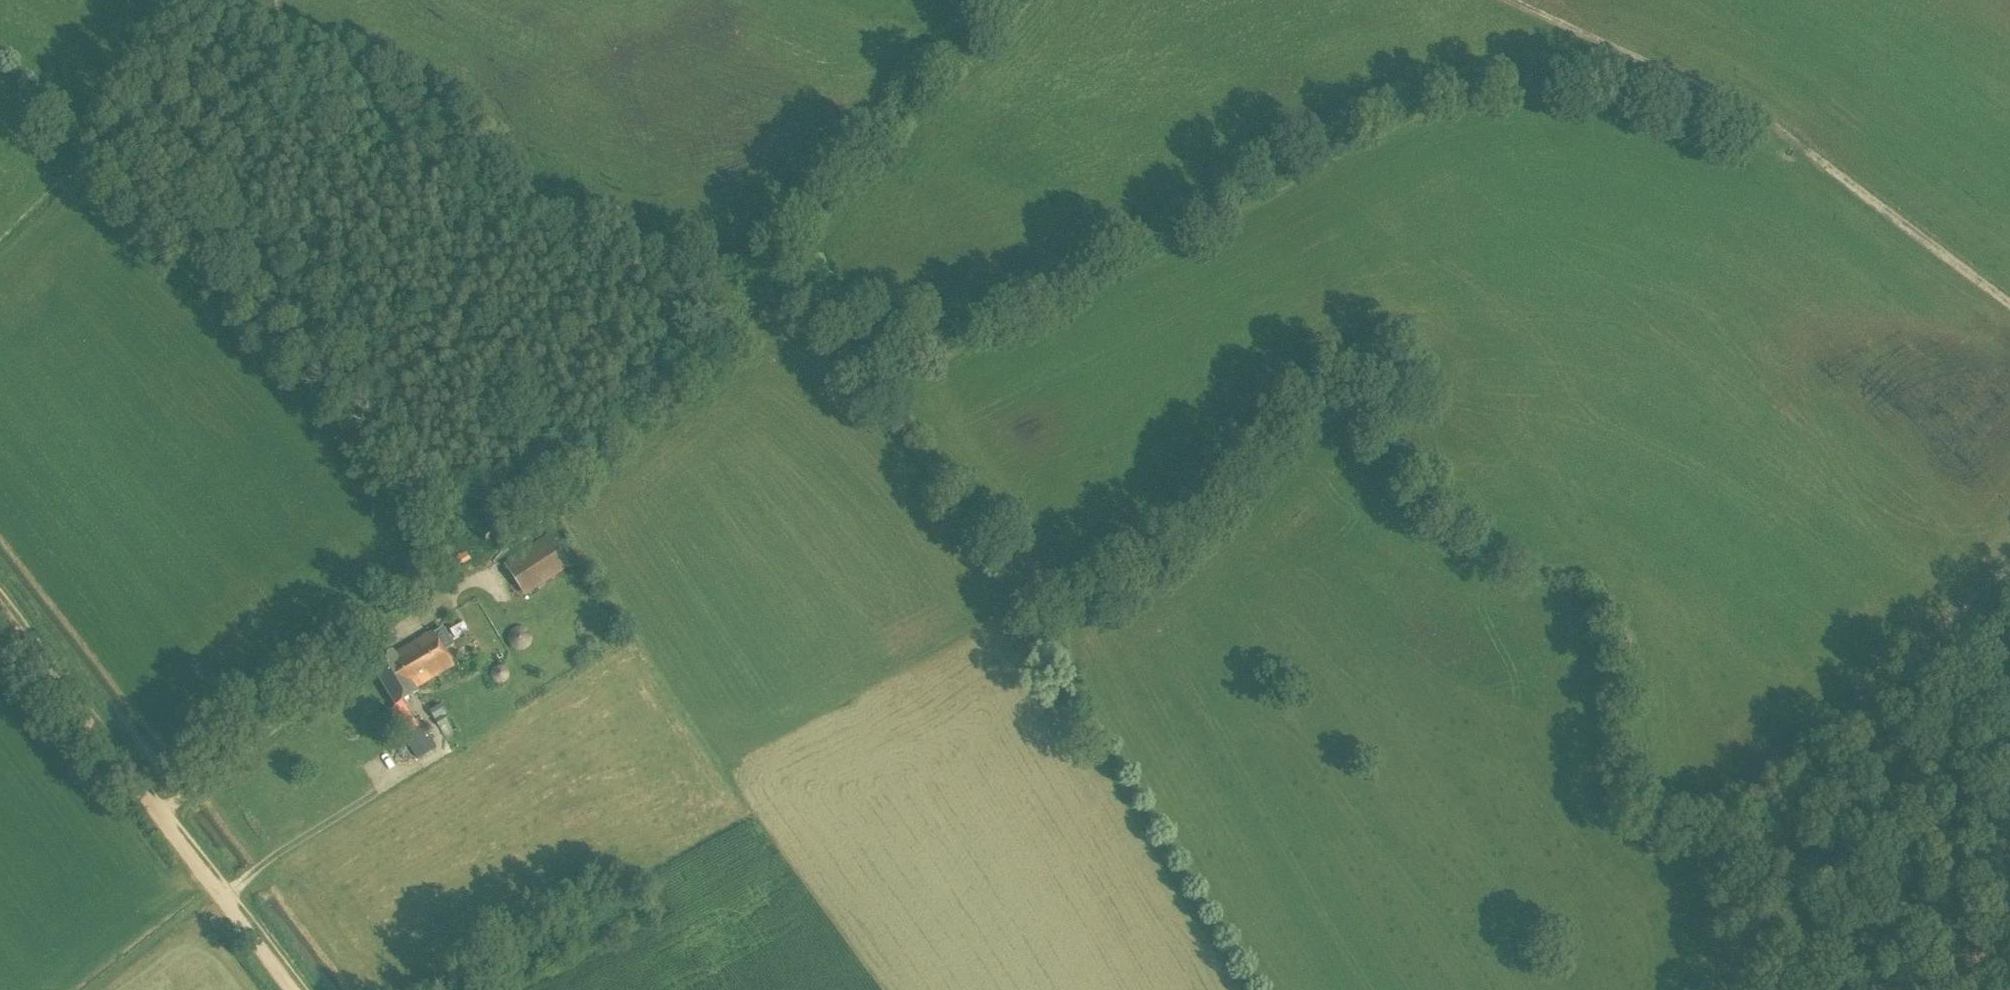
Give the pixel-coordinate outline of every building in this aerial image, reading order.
[(525,597),(572,566),(552,534),(504,564),(525,597)] [(416,689),(454,666),(445,651),(454,645),(443,627),(434,633),(433,632),(405,649),(411,660),(401,666),(416,689)] [(418,692),(417,691),(416,689),(401,666),(411,660),(405,649),(395,654),(393,651),(371,664),(396,706),(418,692)] [(440,704),(430,710),(435,719),(445,713),(440,704)] [(423,762),(443,753),(446,760),(458,755),(443,721),(411,734),(423,762)]
